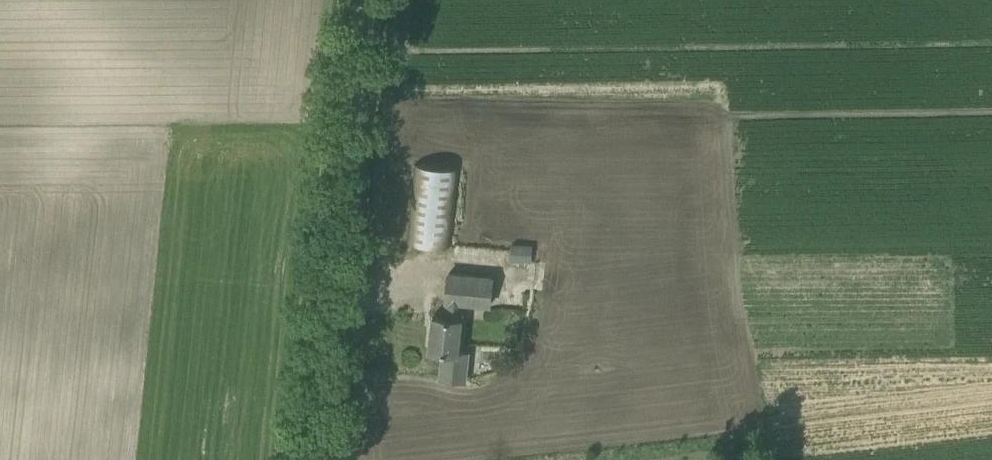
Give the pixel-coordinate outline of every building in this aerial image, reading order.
[(414,164),(406,243),(450,247),(458,169),(414,164)] [(511,249),(511,260),(531,262),(531,251),(532,247),(511,245),(511,249)] [(432,316),(428,350),(442,351),(439,378),(465,381),(468,354),(458,353),(461,319),(460,319),(462,303),(489,305),(492,277),(468,275),(448,273),(445,301),(446,301),(444,317),(432,316)]
